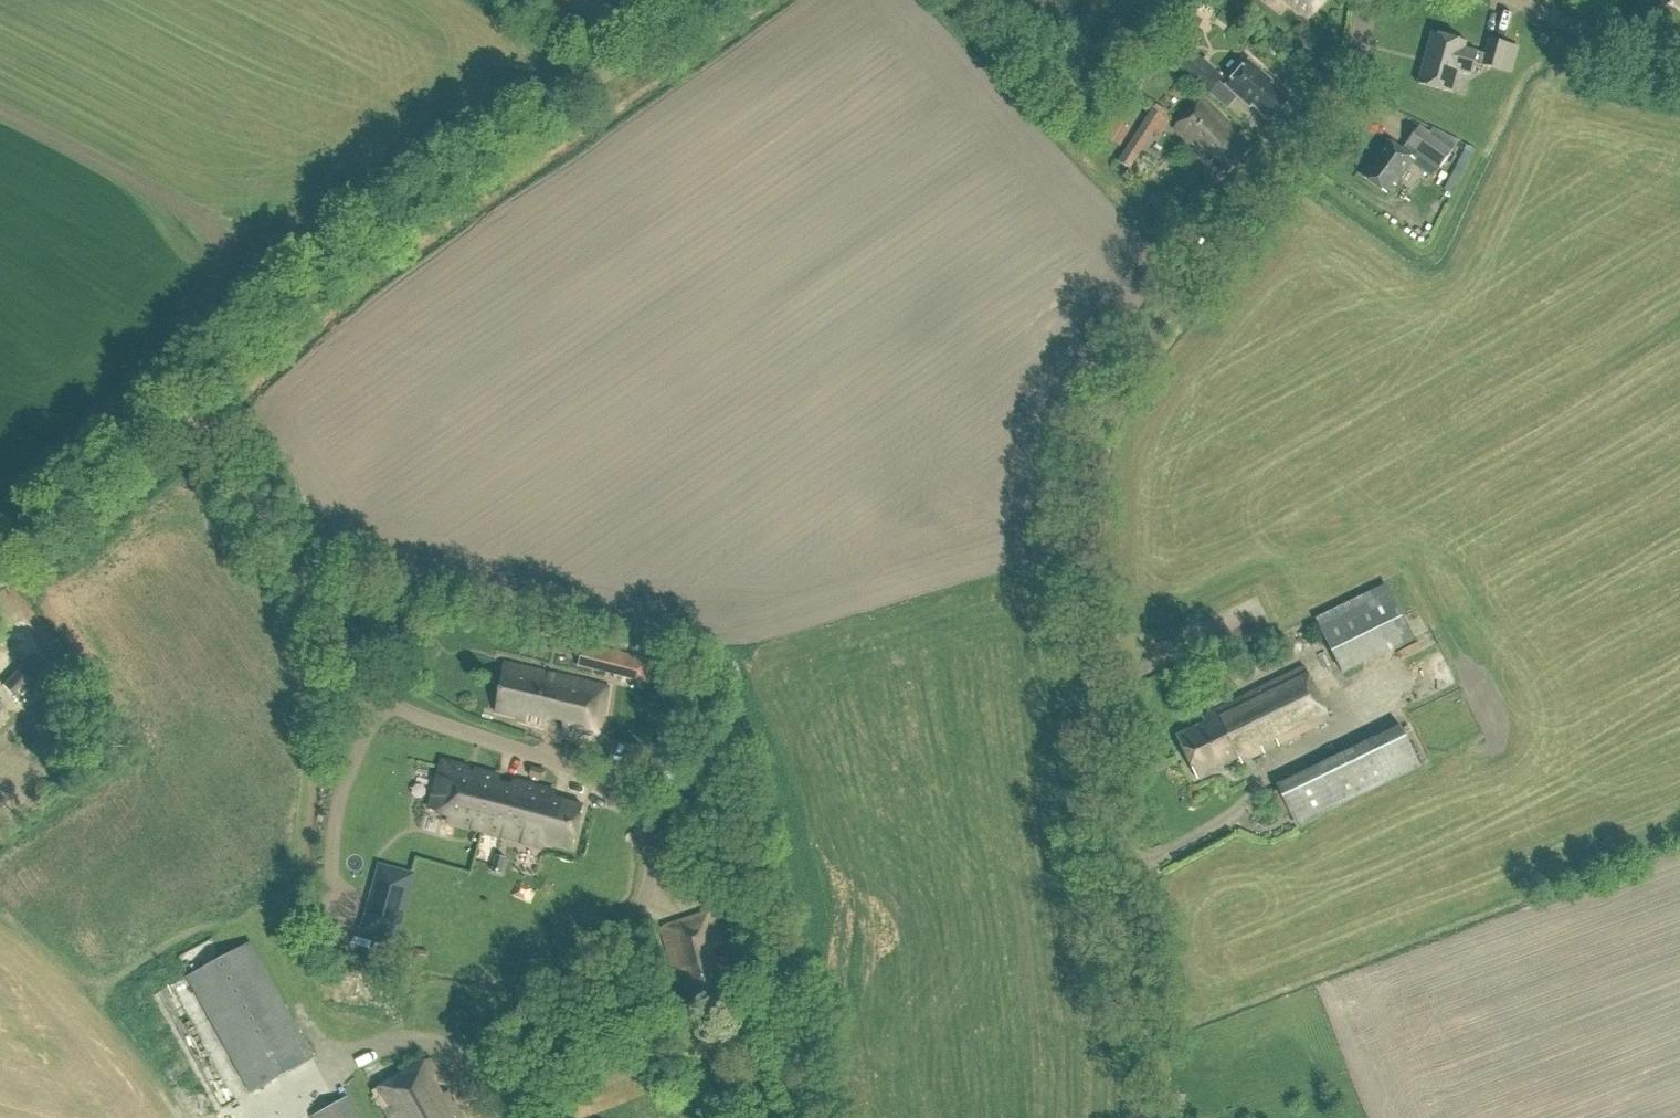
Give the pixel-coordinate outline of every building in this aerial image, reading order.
[(1310,21),(1326,0),(1281,0),(1310,21)] [(1652,4),(1679,12),(1679,0),(1653,0),(1652,4)] [(1466,43),(1433,34),(1419,85),(1453,94),(1459,72),(1472,75),(1475,64),(1511,74),(1518,47),(1490,40),(1486,57),(1477,54),(1478,53),(1464,49),(1466,43)] [(1545,46),(1549,39),(1542,35),(1538,42),(1545,46)] [(1184,72),(1208,93),(1209,93),(1219,81),(1222,77),(1221,77),(1198,56),(1185,71),(1184,72)] [(1254,103),(1273,118),(1288,98),(1271,84),(1274,81),(1250,61),(1228,87),(1252,106),(1254,103)] [(1227,175),(1251,151),(1235,135),(1236,133),(1202,100),(1173,130),(1196,152),(1200,148),(1211,158),(1207,162),(1220,175),(1223,172),(1227,175)] [(1124,104),(1104,135),(1120,145),(1139,113),(1124,104)] [(1141,125),(1152,132),(1163,116),(1152,109),(1141,125)] [(1394,186),(1396,187),(1420,152),(1441,167),(1453,150),(1452,150),(1428,133),(1419,126),(1407,143),(1402,151),(1388,140),(1362,176),(1387,194),(1394,186)] [(1432,128),(1428,133),(1452,150),(1459,141),(1432,128)] [(1129,167),(1142,147),(1131,140),(1118,159),(1129,167)] [(1317,619),(1343,675),(1414,641),(1387,586),(1317,619)] [(603,650),(598,670),(635,679),(640,658),(603,650)] [(33,654),(3,686),(21,702),(31,692),(32,691),(40,682),(51,671),(33,654)] [(1229,684),(1239,679),(1239,680),(1252,674),(1245,659),(1232,666),(1233,668),(1223,673),(1229,684)] [(582,733),(600,737),(611,688),(505,664),(495,712),(516,717),(515,722),(546,728),(548,721),(564,725),(562,732),(581,736),(582,733)] [(1279,746),(1330,721),(1303,666),(1273,681),(1274,682),(1201,718),(1203,724),(1177,737),(1197,778),(1239,758),(1243,764),(1265,753),(1262,747),(1276,740),(1279,746)] [(1204,691),(1213,686),(1207,675),(1198,679),(1204,691)] [(31,692),(41,701),(50,691),(40,682),(32,691),(31,692)] [(1204,696),(1210,709),(1224,702),(1217,689),(1204,696)] [(1401,725),(1277,785),(1297,827),(1421,767),(1401,725)] [(515,788),(500,784),(501,778),(445,763),(431,819),(545,848),(546,843),(573,850),(584,806),(555,799),(556,793),(516,783),(515,788)] [(694,1007),(736,995),(726,960),(719,962),(715,947),(723,945),(713,912),(663,926),(679,983),(686,981),(694,1007)] [(190,978),(254,1093),(313,1059),(250,945),(190,978)] [(438,1082),(443,1079),(433,1060),(376,1092),(390,1117),(466,1117),(453,1094),(447,1097),(438,1082)] [(598,1077),(604,1089),(631,1076),(625,1064),(598,1077)] [(349,1098),(314,1117),(360,1117),(349,1098)]
